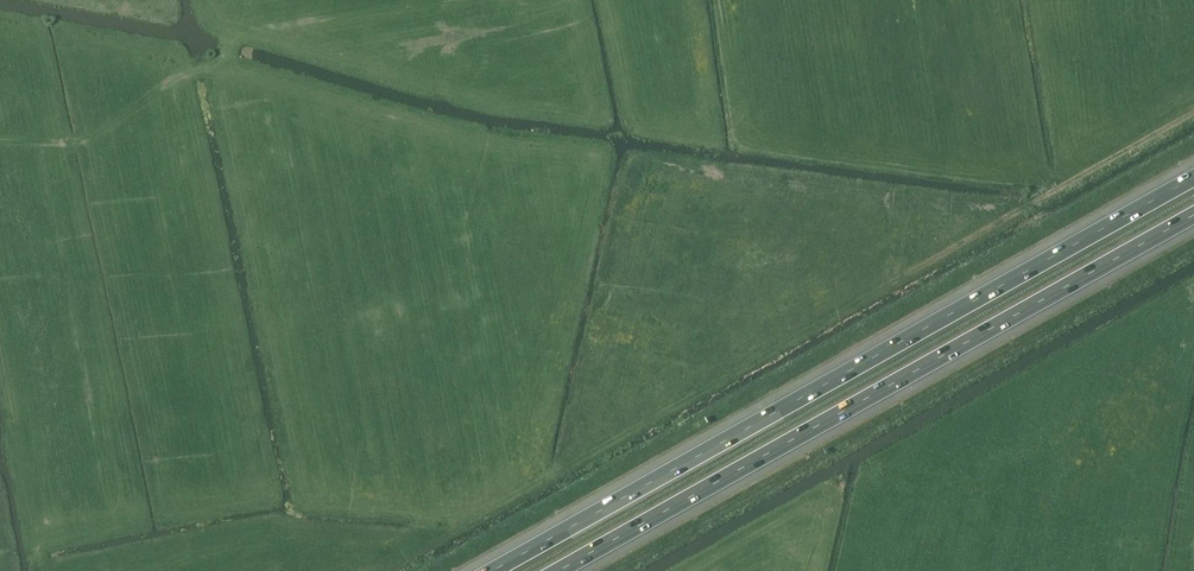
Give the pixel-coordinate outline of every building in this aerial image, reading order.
[(646,470),(619,483),(622,489),(649,477),(646,470)]
